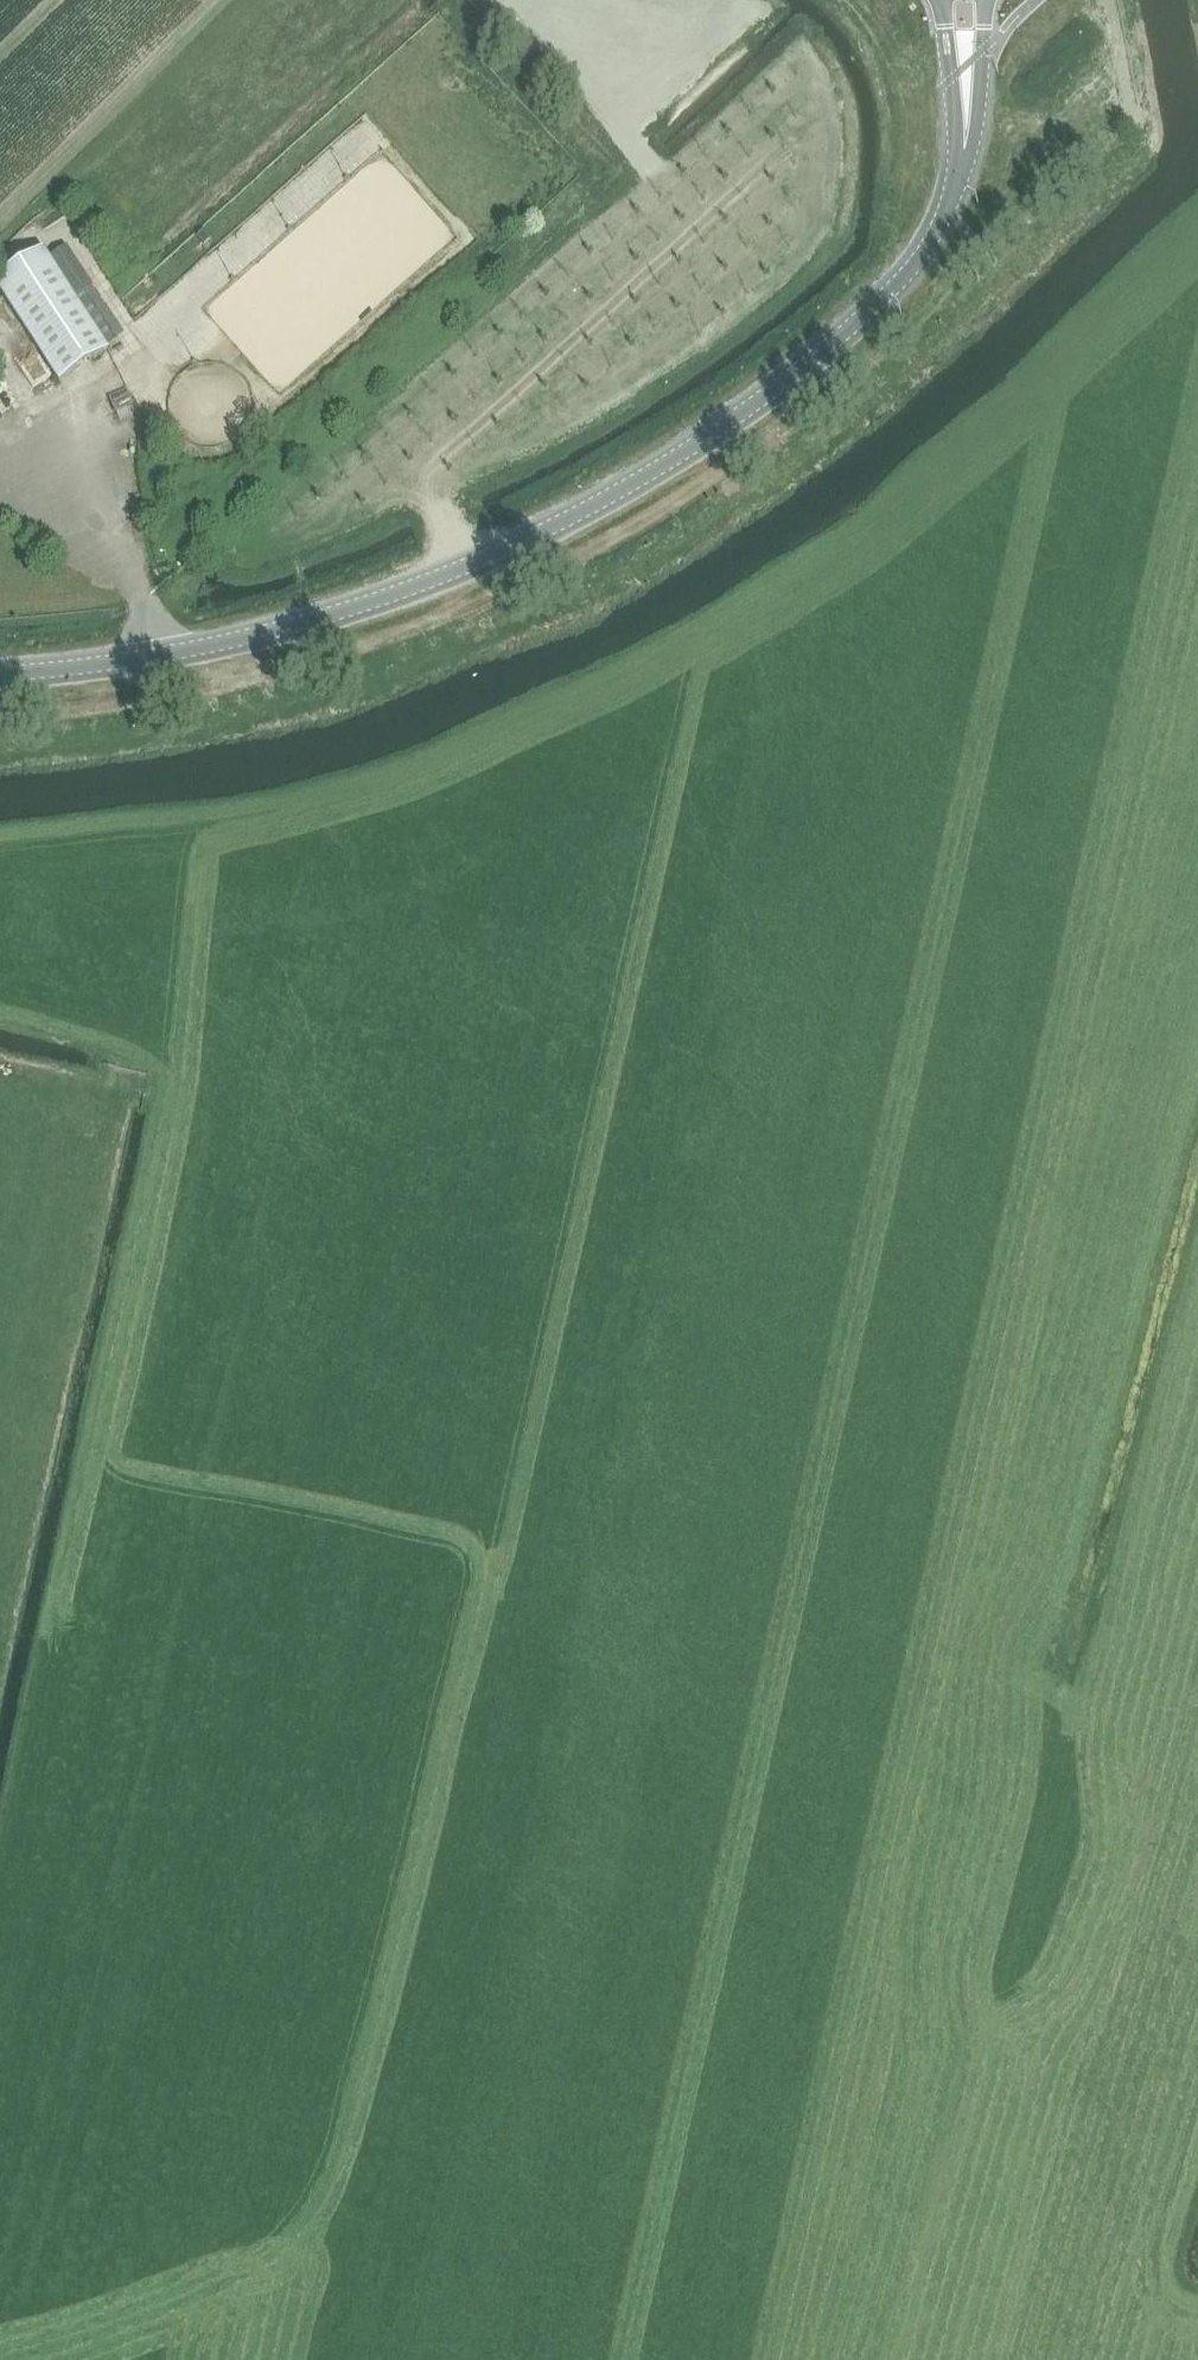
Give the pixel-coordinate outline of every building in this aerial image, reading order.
[(42,248),(0,276),(0,293),(57,381),(107,350),(42,248)] [(14,373),(1,380),(17,408),(30,400),(14,373)] [(106,586),(112,576),(92,563),(85,573),(106,586)]
